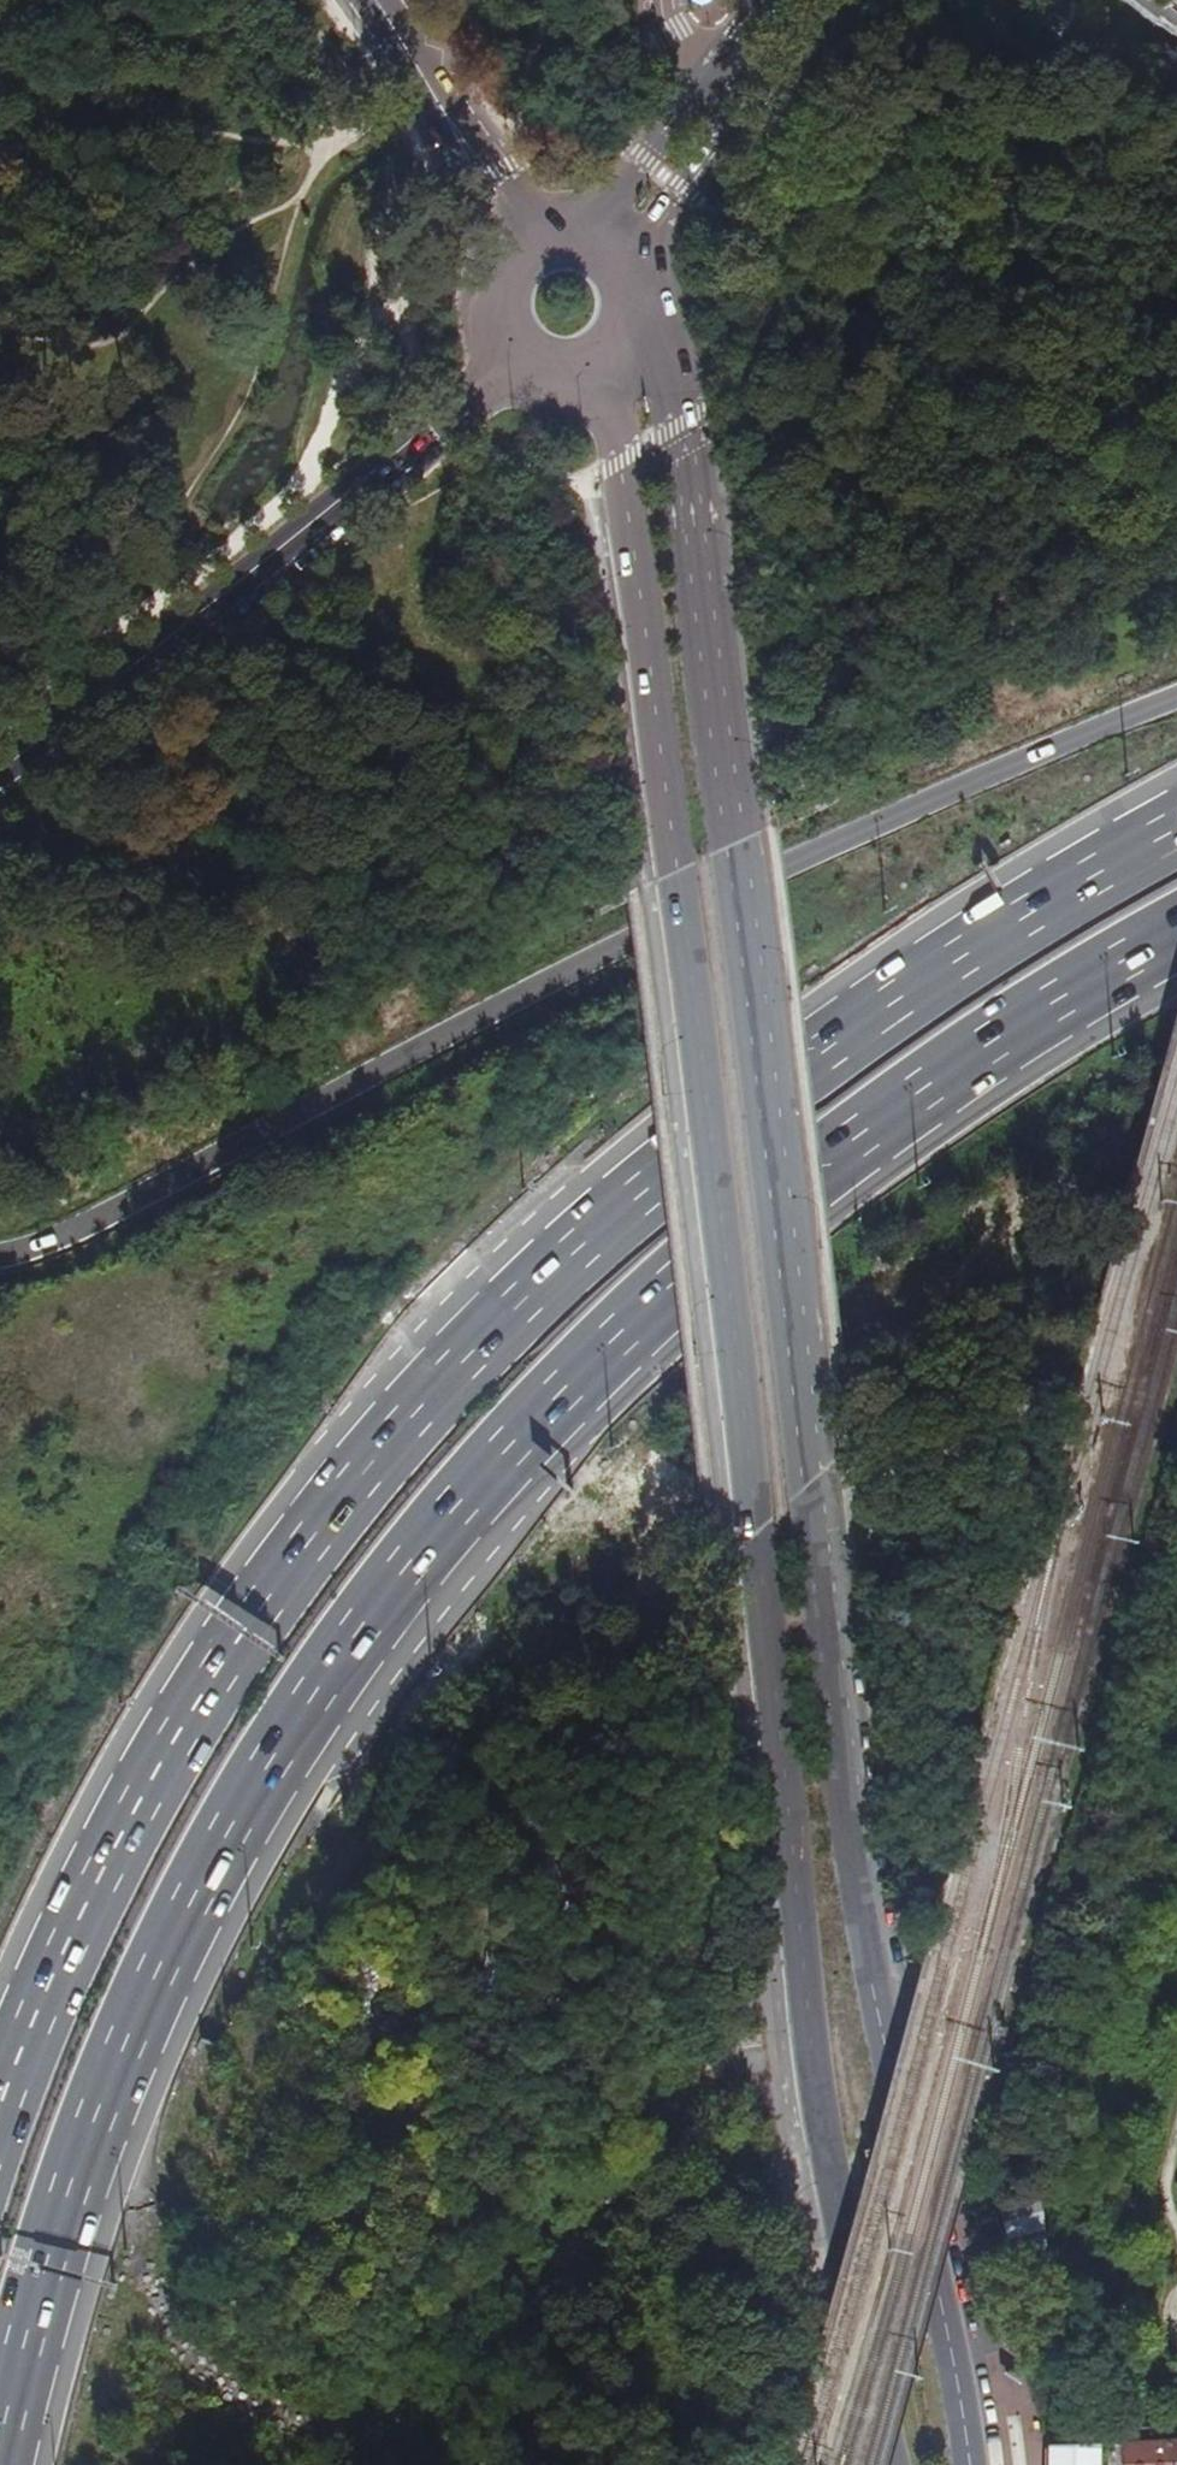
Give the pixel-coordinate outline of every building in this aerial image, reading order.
[(1160,5),(1162,2),(1176,13),(1176,12),(1176,0),(1154,0),(1160,5)] [(998,2196),(1015,2266),(1023,2295),(1030,2294),(1048,2289),(1042,2213),(1035,2187),(998,2196)] [(1171,2442),(1124,2444),(1125,2464),(1172,2464),(1171,2442)] [(1096,2446),(1047,2448),(1047,2464),(1096,2464),(1096,2446)]
